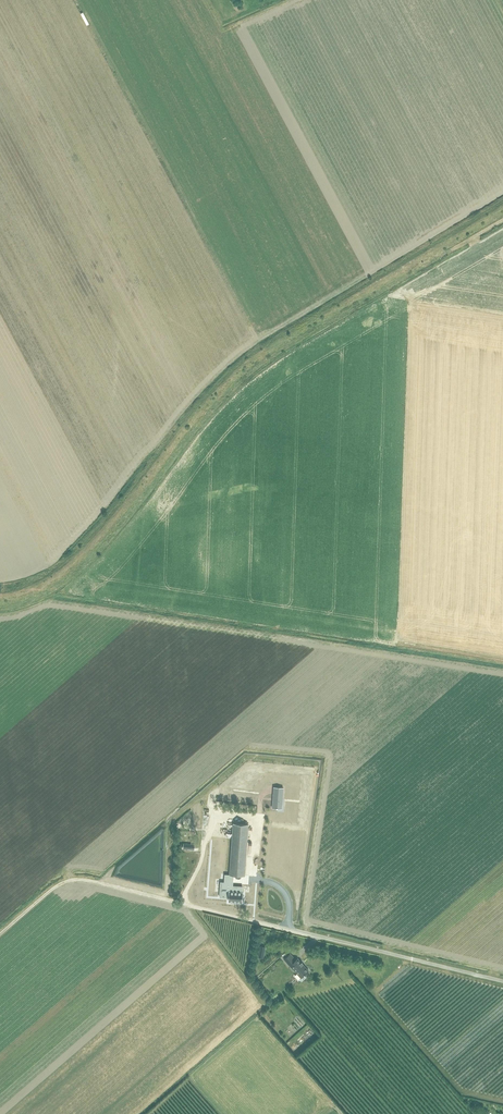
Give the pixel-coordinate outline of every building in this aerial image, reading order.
[(282,792),(272,791),(272,806),(279,806),(280,798),(282,798),(282,792)] [(234,817),(231,874),(234,874),(246,875),(250,818),(234,817)] [(220,892),(220,897),(229,898),(228,901),(242,902),(243,892),(243,888),(242,888),(242,886),(238,886),(237,888),(233,887),(233,886),(234,874),(231,874),(230,874),(225,874),(224,882),(221,882),(220,892)] [(290,965),(301,977),(309,971),(303,964),(303,963),(301,962),(298,958),(296,960),(290,953),(284,959),(290,965)]
